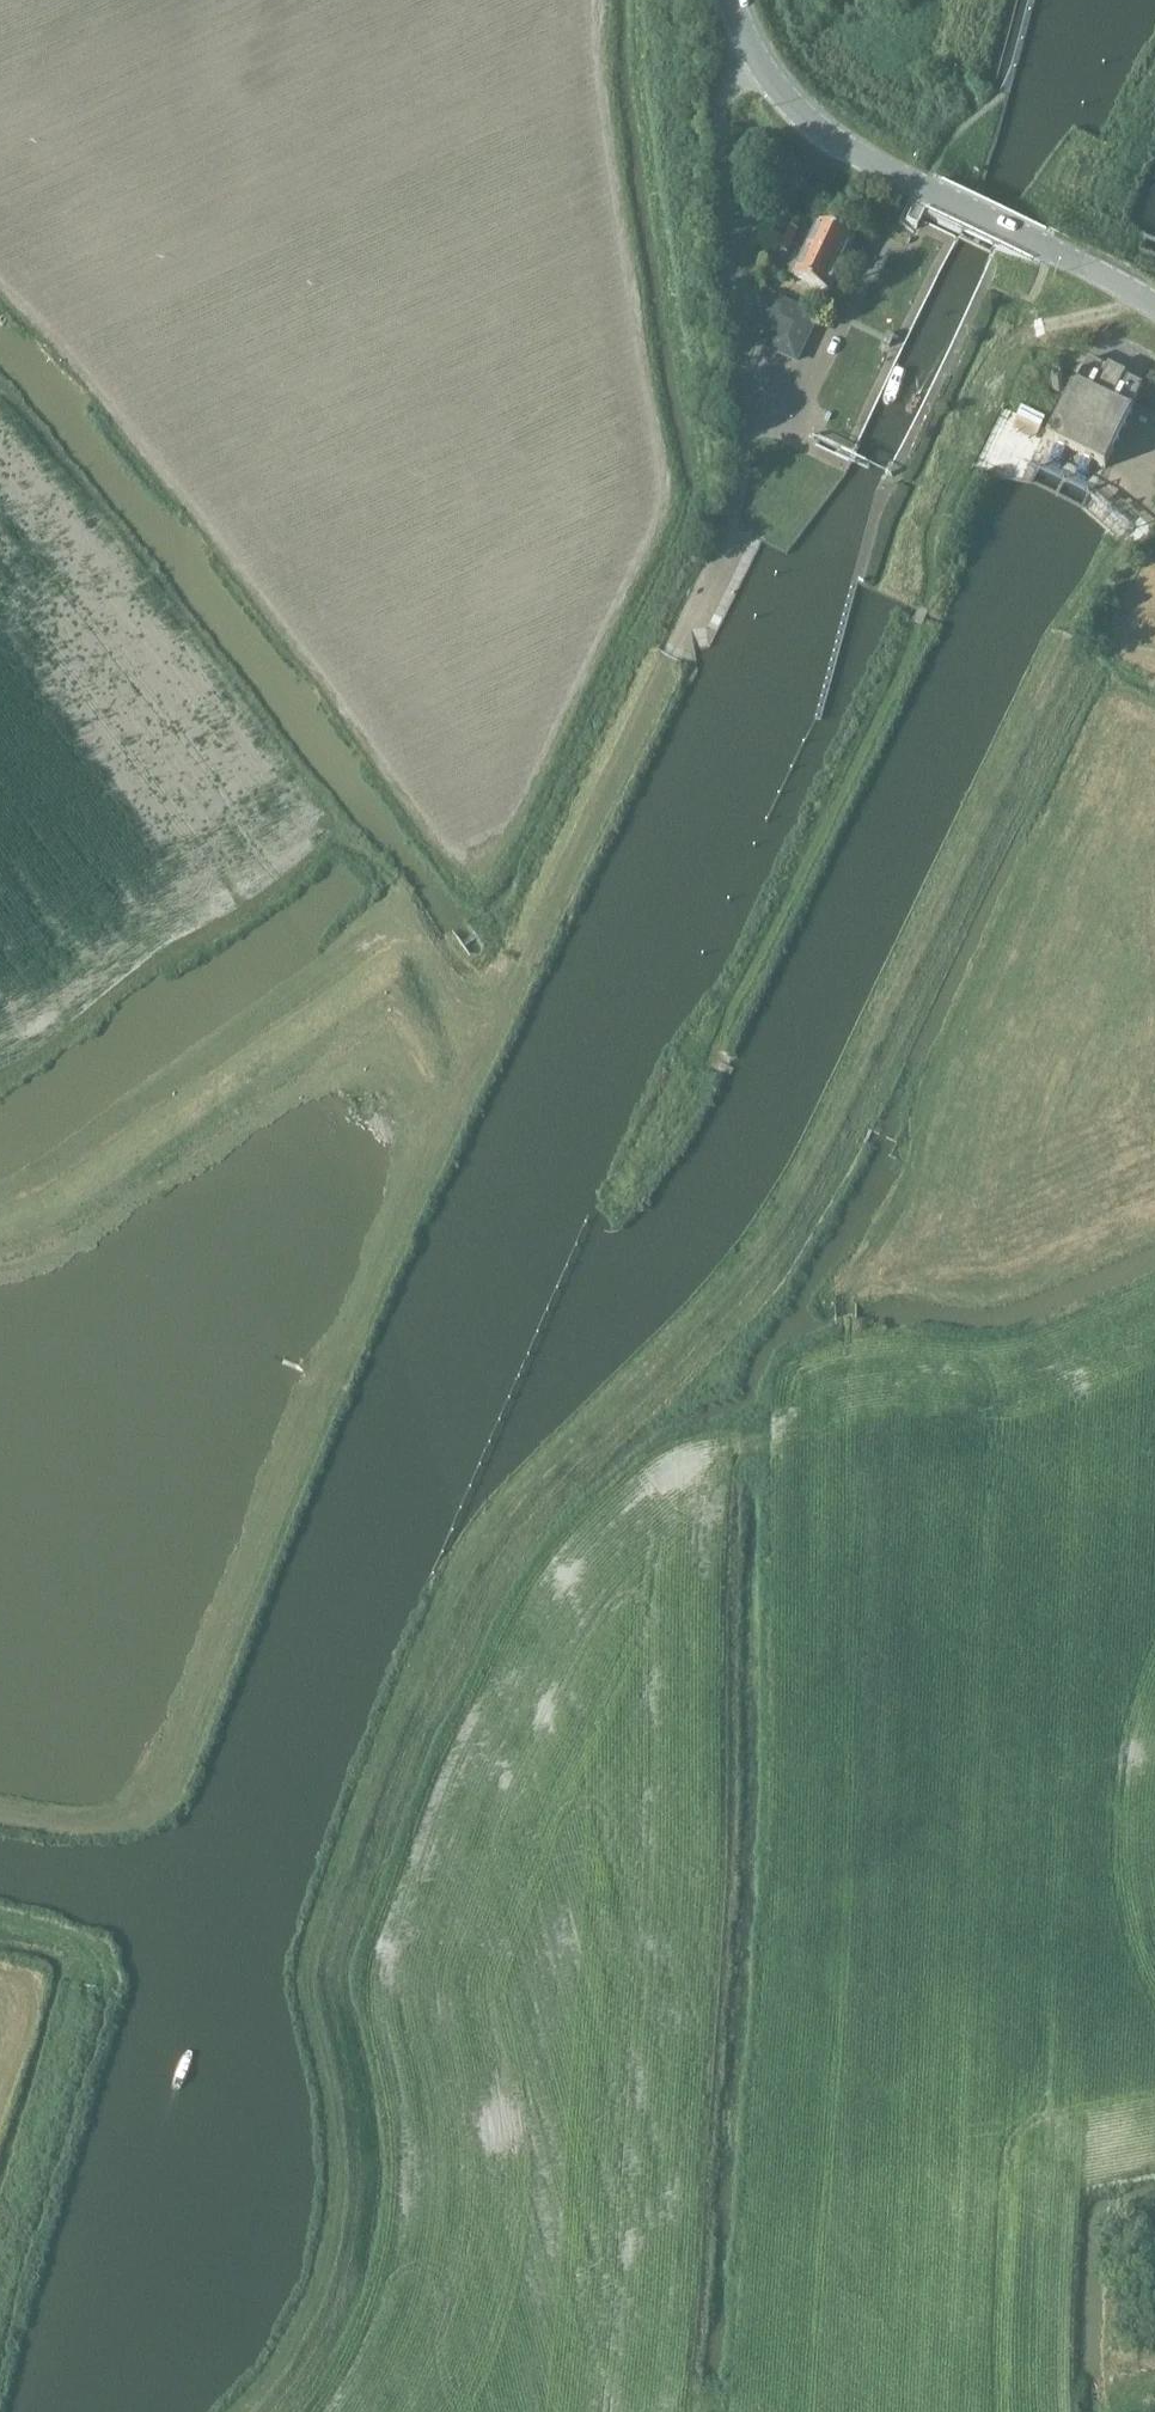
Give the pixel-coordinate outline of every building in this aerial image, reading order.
[(829,294),(854,240),(817,222),(792,276),(829,294)] [(777,334),(768,352),(795,365),(817,320),(773,298),(758,325),(777,334)] [(1108,366),(1107,369),(1089,360),(1077,385),(1075,384),(1047,441),(1106,470),(1133,413),(1131,412),(1143,387),(1125,378),(1127,375),(1108,366)]
